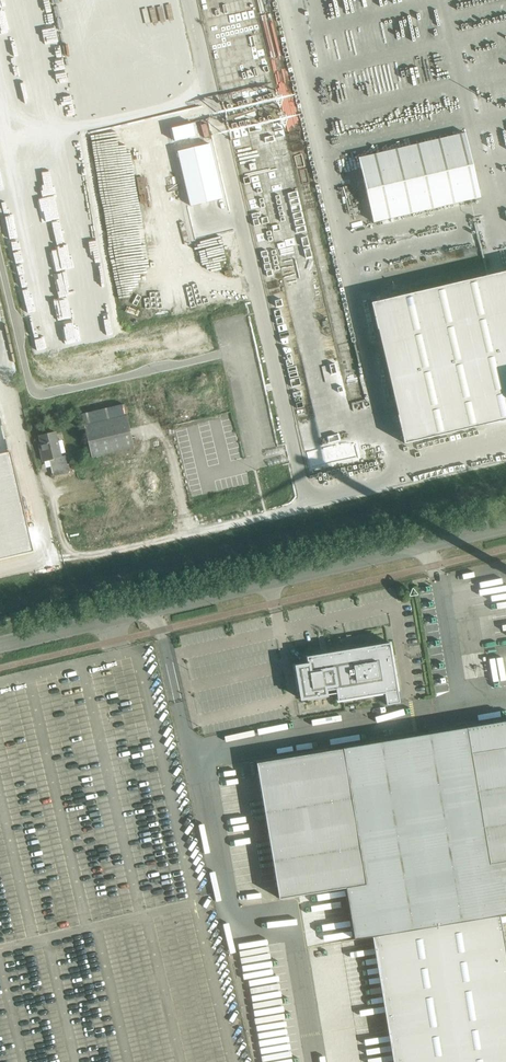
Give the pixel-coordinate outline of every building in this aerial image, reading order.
[(359,158),(374,222),(482,196),(467,132),(359,158)] [(182,149),(194,202),(227,195),(214,141),(182,149)] [(372,302),(404,443),(505,419),(505,271),(372,302)] [(135,448),(128,418),(85,428),(92,459),(135,448)] [(54,433),(50,433),(39,436),(43,450),(41,450),(43,461),(50,459),(53,475),(69,471),(66,456),(60,458),(54,433)] [(310,656),(307,656),(308,664),(296,666),(299,684),(297,684),(298,689),(300,689),(301,699),(327,695),(326,690),(336,689),(338,700),(343,700),(386,693),(388,704),(400,702),(390,642),(310,655),(310,656)] [(467,728),(490,863),(505,860),(505,721),(467,728)] [(377,934),(495,915),(505,913),(505,860),(490,863),(467,728),(343,748),(366,883),(346,886),(354,938),(377,934)] [(343,748),(257,762),(279,898),(346,886),(366,883),(343,748)] [(495,915),(377,934),(399,1061),(505,1061),(505,980),(495,915)]
